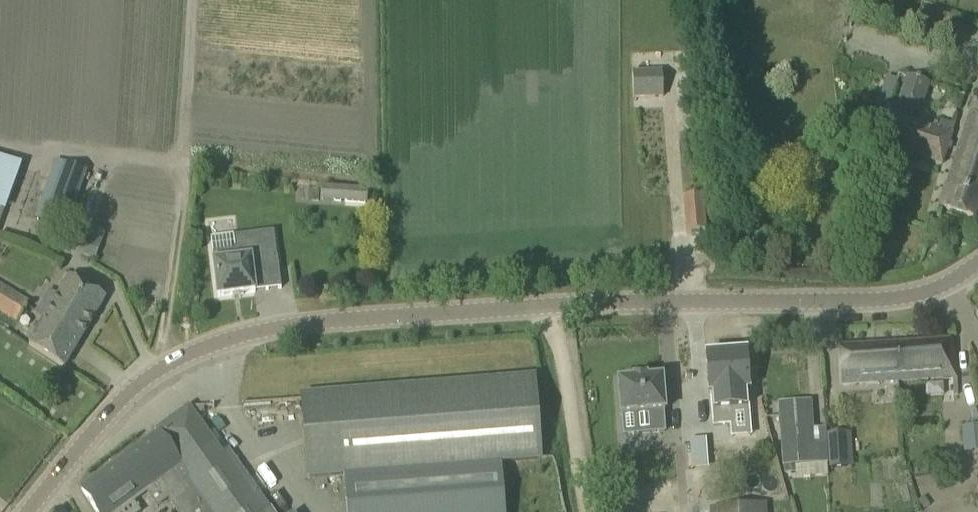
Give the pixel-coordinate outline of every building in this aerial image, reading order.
[(661,71),(631,72),(633,99),(662,98),(661,71)] [(920,114),(929,86),(930,84),(906,76),(896,107),(900,108),(897,117),(894,116),(885,146),(915,156),(918,149),(944,157),(954,125),(940,121),(937,130),(909,121),(913,111),(920,114)] [(791,98),(789,104),(791,110),(797,112),(803,110),(805,104),(803,98),(797,96),(791,98)] [(939,207),(973,218),(977,204),(977,97),(976,97),(939,207)] [(19,161),(0,155),(0,211),(4,212),(19,161)] [(86,172),(65,164),(44,219),(66,227),(86,172)] [(335,188),(334,202),(366,205),(367,191),(335,188)] [(706,232),(704,212),(703,196),(683,198),(686,233),(706,232)] [(88,230),(82,255),(96,258),(102,233),(88,230)] [(276,257),(273,233),(234,238),(235,248),(232,252),(212,254),(217,297),(281,289),(277,257),(276,257)] [(105,298),(88,288),(68,276),(26,347),(64,369),(105,298)] [(16,324),(29,303),(0,285),(0,314),(16,324)] [(954,378),(953,360),(951,340),(895,344),(897,381),(954,378)] [(897,381),(895,344),(838,347),(841,385),(897,381)] [(709,394),(715,394),(741,392),(748,391),(745,353),(706,356),(709,394)] [(631,381),(618,382),(620,416),(621,416),(635,414),(637,435),(664,432),(664,425),(663,412),(664,412),(662,378),(646,380),(646,378),(633,379),(634,381),(631,381)] [(534,379),(400,389),(301,397),(301,400),(303,417),(307,478),(344,475),(346,511),(505,511),(501,463),(540,460),(534,379)] [(825,428),(813,429),(812,413),(805,414),(804,402),(778,404),(783,467),(828,464),(825,428)] [(752,437),(751,405),(695,407),(696,439),(752,437)] [(254,489),(255,488),(239,466),(227,450),(223,453),(197,417),(189,406),(155,431),(157,434),(181,466),(159,482),(180,511),(272,511),(254,489)] [(977,450),(977,425),(961,426),(963,451),(977,450)] [(157,434),(81,490),(94,506),(98,511),(118,511),(159,481),(159,482),(181,466),(157,434)] [(845,435),(827,437),(829,469),(847,468),(845,435)] [(706,439),(689,441),(690,451),(707,449),(706,439)]
